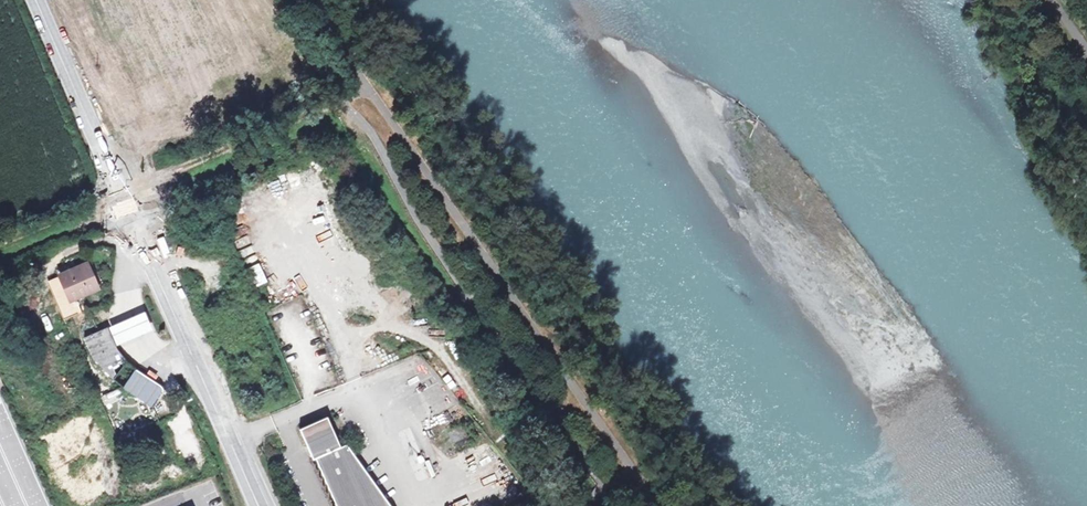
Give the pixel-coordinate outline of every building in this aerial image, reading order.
[(258,262),(245,269),(256,287),(268,280),(258,262)] [(100,290),(89,264),(62,274),(73,301),(100,290)] [(111,326),(121,349),(138,342),(156,335),(146,312),(126,319),(111,326)] [(121,349),(111,326),(87,336),(101,365),(118,384),(153,407),(165,389),(136,367),(123,354),(121,349)] [(361,369),(370,368),(367,349),(359,350),(361,369)] [(292,424),(306,454),(308,453),(333,505),(389,505),(388,505),(339,438),(333,441),(319,411),(305,418),(292,424)]
